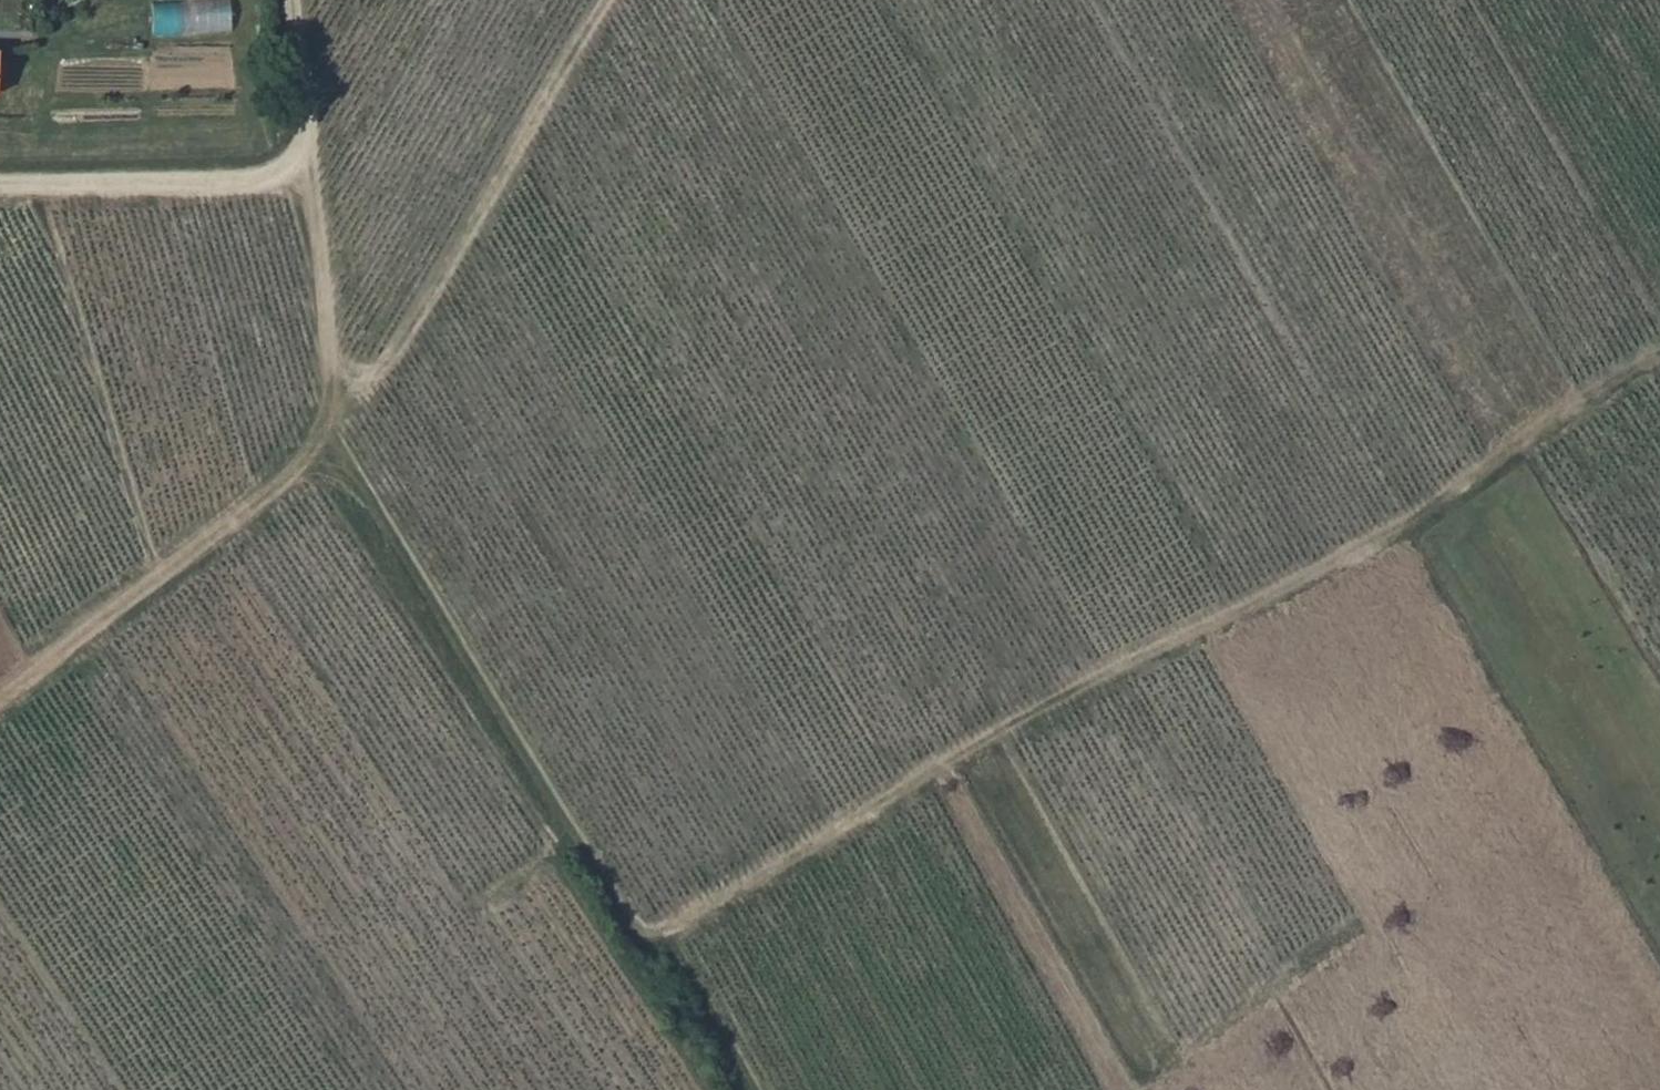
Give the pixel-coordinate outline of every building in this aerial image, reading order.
[(159,33),(238,35),(239,1),(196,0),(160,0),(159,33)]
